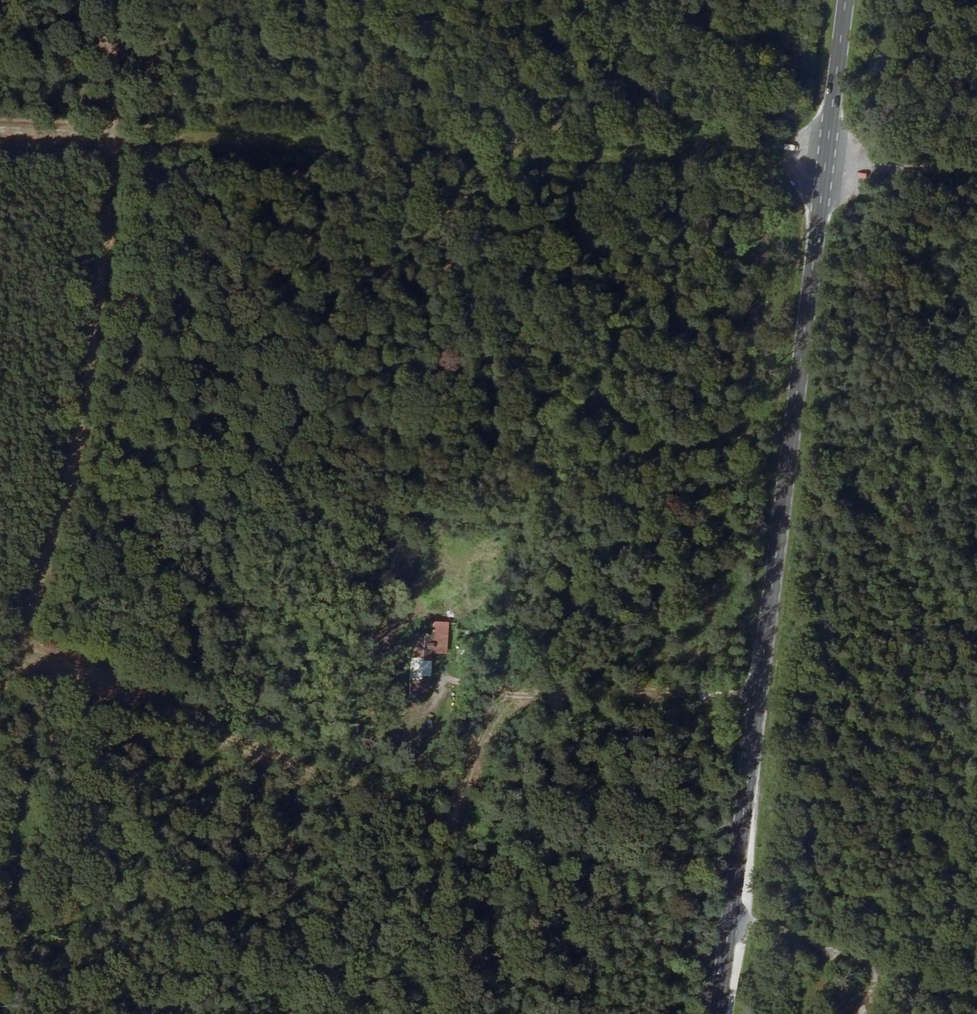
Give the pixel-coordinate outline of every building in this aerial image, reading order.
[(440,543),(436,553),(447,557),(451,548),(440,543)] [(432,622),(411,621),(405,691),(427,693),(432,622)] [(477,624),(456,623),(456,632),(476,633),(477,624)]
